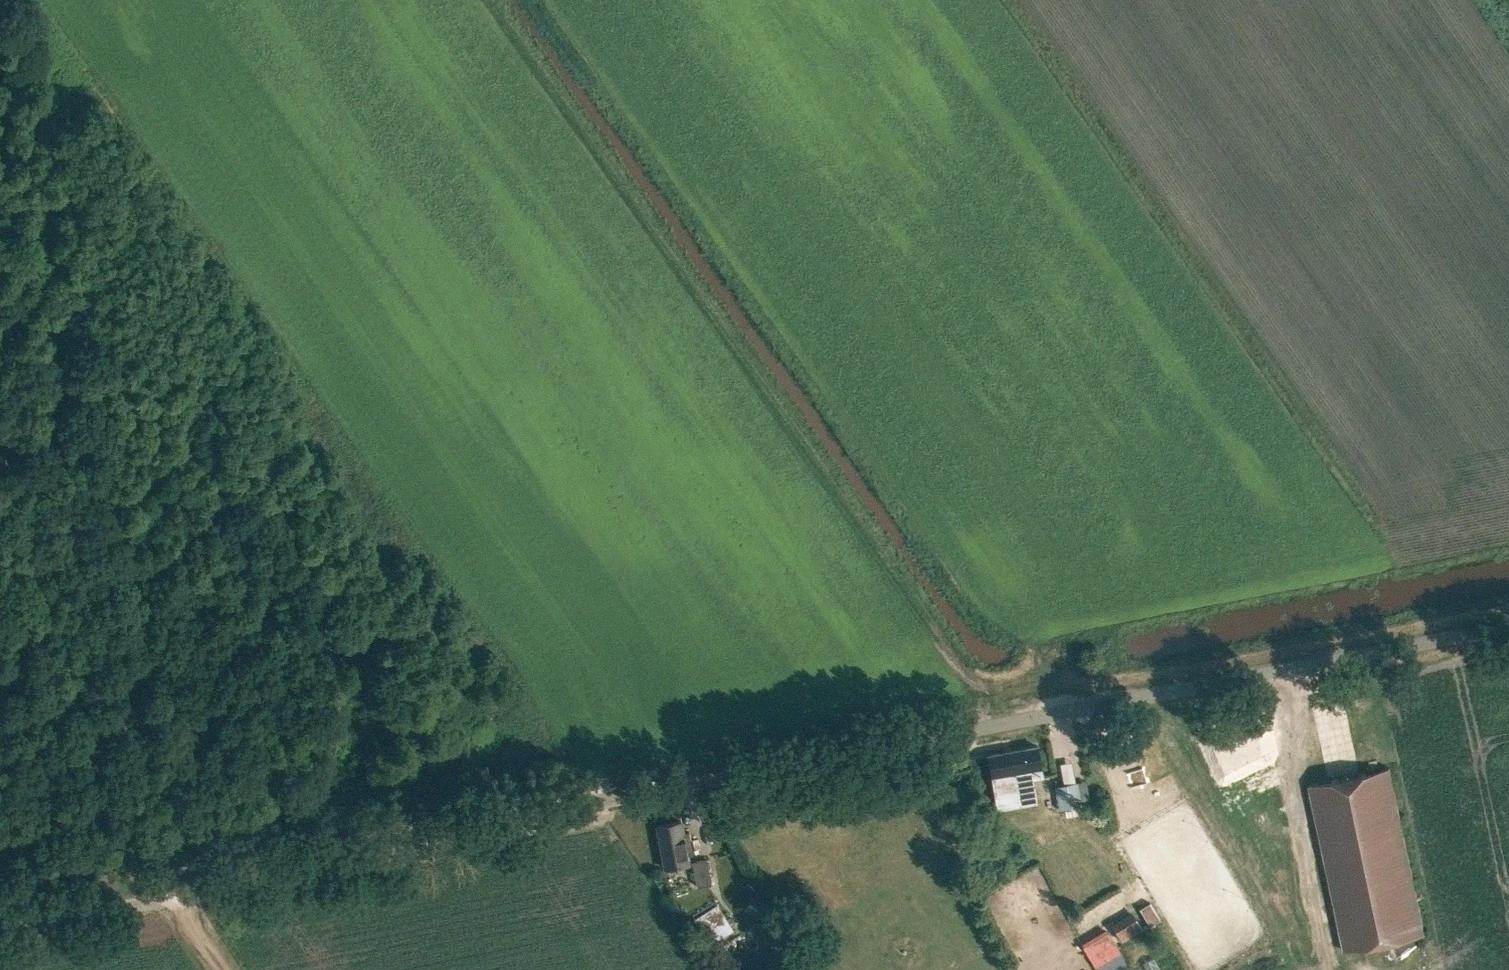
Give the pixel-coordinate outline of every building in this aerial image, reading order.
[(1039,769),(1036,748),(990,756),(999,807),(1036,801),(1031,777),(1041,776),(1040,769),(1039,769)] [(1344,951),(1425,934),(1390,767),(1309,784),(1344,951)] [(1059,809),(1081,805),(1077,780),(1055,784),(1059,809)] [(682,833),(680,821),(657,825),(665,868),(688,864),(687,855),(693,854),(688,831),(682,833)] [(697,887),(711,884),(706,858),(692,861),(697,887)] [(1139,909),(1149,926),(1159,920),(1149,902),(1139,909)] [(1122,941),(1142,929),(1132,911),(1111,923),(1122,941)] [(722,964),(730,958),(718,938),(733,928),(726,917),(702,932),(709,943),(722,964)] [(1096,966),(1120,952),(1106,928),(1082,942),(1096,966)]
